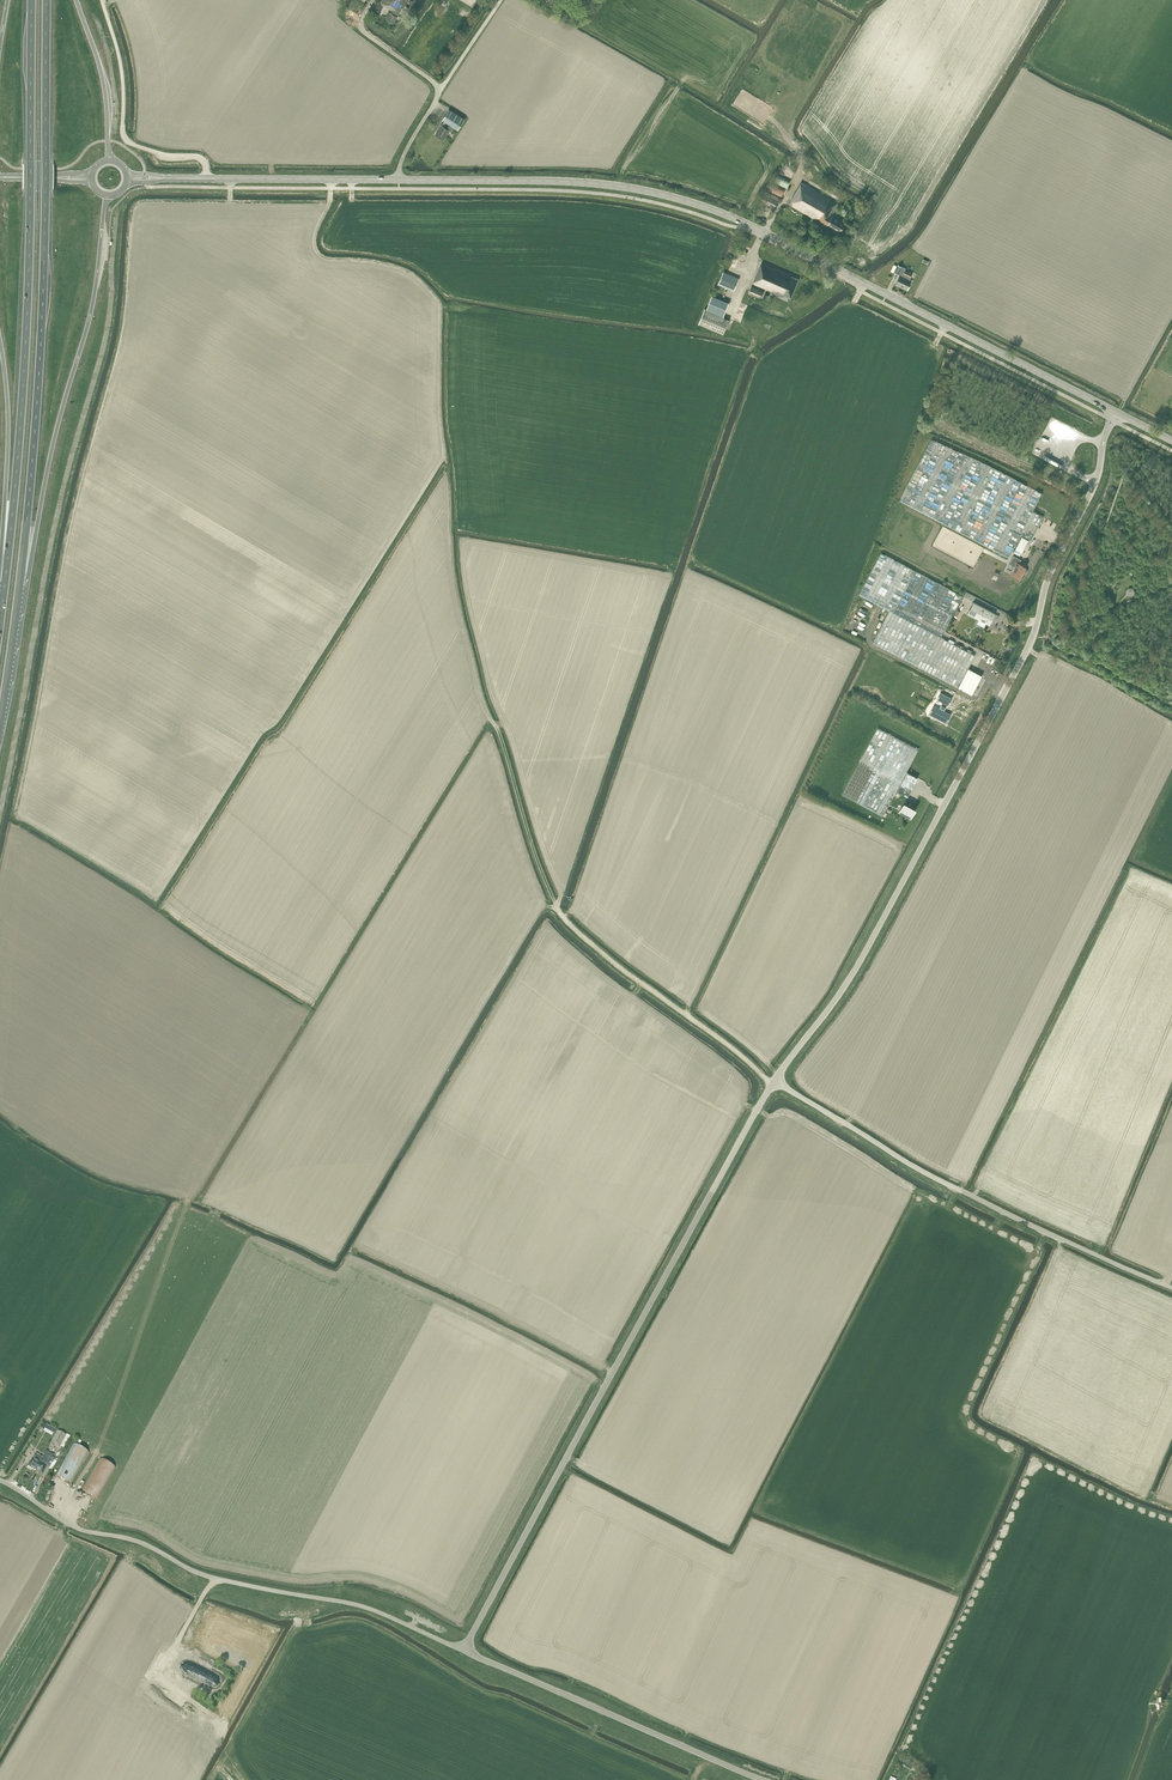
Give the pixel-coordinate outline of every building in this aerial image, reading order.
[(391,10),(386,18),(393,23),(401,9),(403,9),(408,0),(382,0),(380,3),(391,10)] [(449,130),(451,131),(454,127),(458,129),(464,119),(449,109),(442,120),(445,122),(444,124),(442,123),(435,134),(443,139),(449,130)] [(790,180),(777,174),(773,181),(786,188),(790,180)] [(785,188),(771,182),(767,190),(781,197),(785,188)] [(822,222),(827,224),(828,224),(840,231),(845,224),(830,215),(837,203),(802,182),(789,204),(822,223),(822,222)] [(779,198),(766,191),(759,203),(773,210),(779,198)] [(753,283),(779,294),(779,293),(790,298),(798,279),(791,276),(791,274),(762,262),(753,283)] [(906,268),(898,265),(894,272),(900,275),(895,283),(907,289),(912,280),(909,279),(912,274),(905,270),(906,268)] [(723,272),(718,284),(733,290),(738,278),(723,272)] [(760,298),(763,291),(751,286),(748,293),(760,298)] [(712,296),(707,309),(723,316),(729,302),(712,296)] [(723,333),(729,320),(723,317),(724,316),(705,308),(704,309),(699,323),(723,333)] [(1065,430),(1069,423),(1052,415),(1049,423),(1065,430)] [(931,439),(899,500),(1008,557),(1020,534),(1031,539),(1043,516),(1033,510),(1042,493),(987,465),(931,439)] [(859,594),(890,610),(873,642),(958,687),(972,694),(982,675),(967,668),(975,655),(955,645),(941,637),(947,625),(957,607),(963,596),(917,572),(881,553),(859,594)] [(1014,566),(1010,573),(1019,578),(1022,572),(1025,574),(1026,571),(1024,569),(1025,566),(1016,561),(1018,558),(1013,555),(1009,564),(1014,566)] [(998,578),(1001,570),(997,568),(993,576),(998,578)] [(1134,585),(1128,588),(1131,595),(1137,591),(1134,585)] [(989,624),(995,613),(973,602),(968,613),(989,624)] [(952,698),(940,692),(943,694),(940,700),(942,702),(939,708),(934,705),(929,714),(946,723),(951,714),(944,710),(947,705),(948,705),(952,698)] [(883,816),(896,790),(907,796),(918,777),(906,771),(918,749),(877,727),(842,794),(883,816)] [(904,803),(899,812),(910,818),(916,809),(904,803)] [(56,1430),(47,1424),(44,1429),(45,1429),(53,1434),(54,1434),(56,1430)] [(66,1435),(58,1431),(52,1441),(60,1446),(66,1435)] [(56,1475),(71,1484),(89,1453),(74,1444),(56,1475)] [(46,1450),(35,1470),(42,1474),(47,1465),(47,1466),(53,1454),(46,1450)] [(35,1453),(32,1458),(28,1466),(35,1470),(42,1457),(37,1454),(35,1453)] [(82,1490),(98,1499),(115,1468),(99,1460),(82,1490)] [(205,1689),(217,1671),(209,1666),(197,1684),(205,1689)] [(1163,1704),(1162,1701),(1159,1700),(1157,1701),(1156,1702),(1155,1704),(1156,1704),(1157,1707),(1159,1708),(1160,1708),(1162,1707),(1163,1707),(1162,1707),(1163,1704)]
